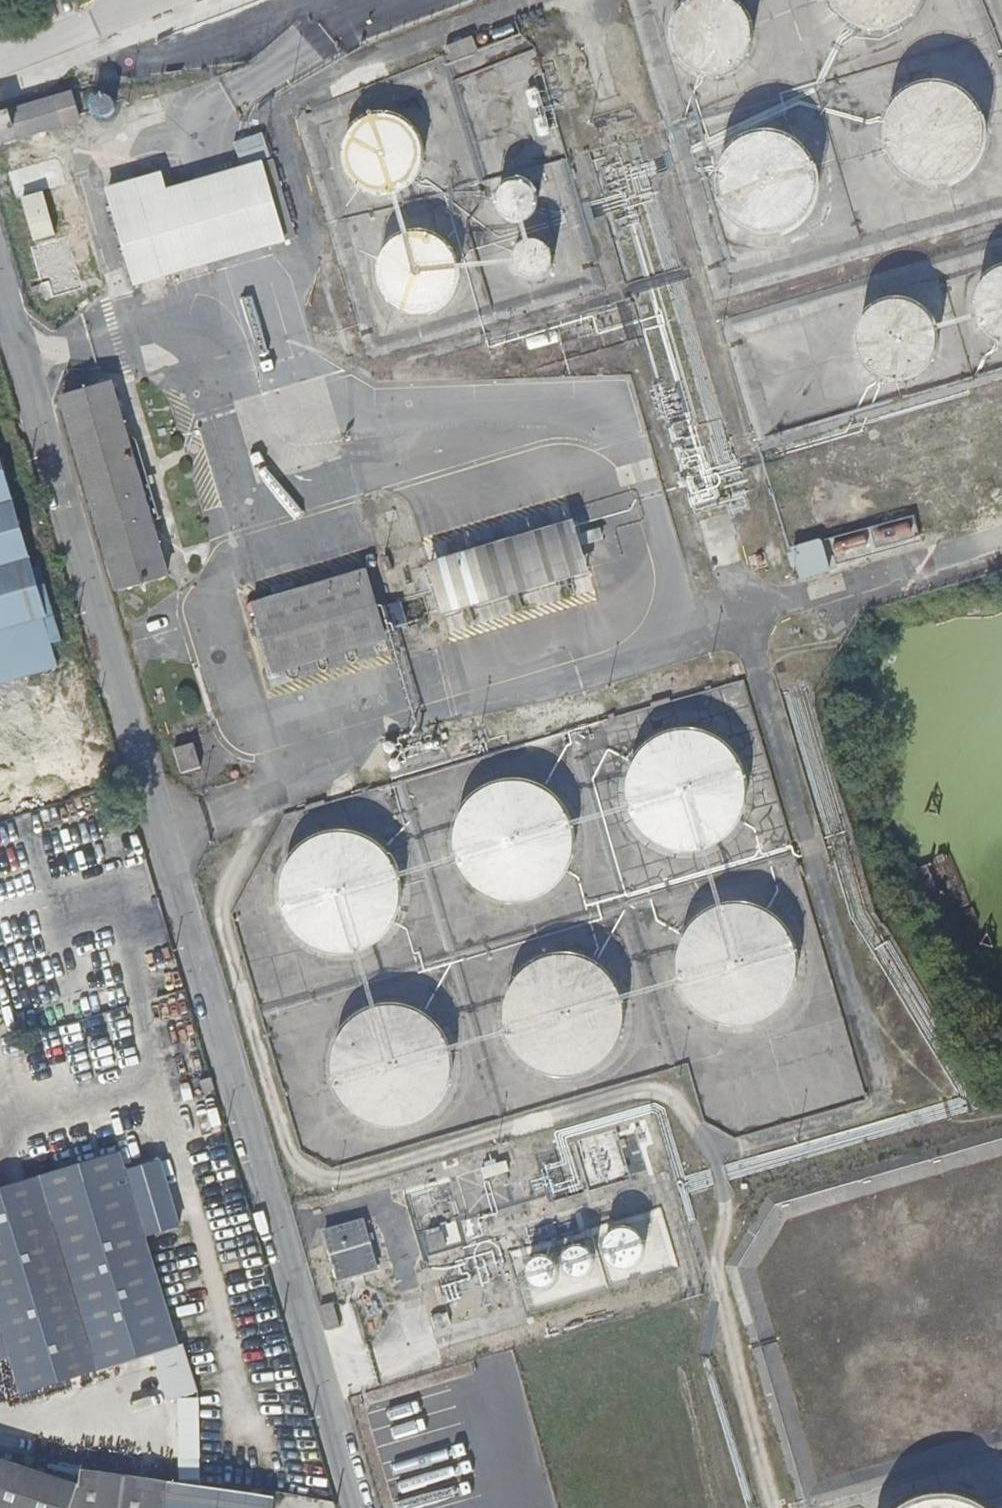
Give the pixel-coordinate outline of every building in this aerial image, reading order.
[(862,31),(876,33),(889,30),(901,25),(911,16),(918,5),(920,0),(829,0),(832,7),(839,18),(850,26),(853,27),(862,31)] [(702,76),(707,78),(715,79),(725,77),(734,74),(742,69),(747,63),(752,55),(755,45),(754,36),(753,28),(749,20),(745,13),(737,8),(729,4),(723,2),(713,2),(702,4),(696,8),(688,15),(682,22),(680,30),(679,40),(679,48),(682,57),(686,63),(692,70),(698,74),(702,76)] [(904,178),(917,184),(931,185),(945,183),(957,177),(968,167),(975,155),(978,142),(978,128),(973,115),(966,103),(955,94),(942,89),(928,88),(914,90),(902,96),(892,106),(884,118),(884,120),(881,131),(881,145),(886,158),(894,170),(904,178)] [(1,153),(82,130),(74,101),(0,122),(0,150),(1,153)] [(493,126),(498,131),(504,132),(511,129),(515,124),(515,117),(511,111),(505,108),(498,108),(493,113),(491,119),(493,126)] [(358,189),(370,195),(384,196),(396,192),(407,184),(415,173),(418,160),(417,147),(411,135),(401,126),(389,120),(376,119),(363,123),(352,131),(345,142),(341,155),(343,168),(349,180),(358,189)] [(502,156),(507,160),(513,162),(519,160),(523,155),(525,149),(523,143),(518,138),(512,137),(505,139),(501,144),(500,150),(502,156)] [(745,228),(755,232),(766,233),(777,232),(787,228),(797,222),(803,215),(809,205),(812,194),(812,182),(810,173),(805,163),(800,155),(791,149),(782,144),(774,142),(762,142),(750,144),(742,149),(733,157),(726,166),(723,176),(722,187),(722,197),(725,207),(730,215),(738,222),(745,228)] [(60,168),(9,183),(16,208),(67,193),(60,168)] [(165,181),(111,196),(139,291),(299,244),(275,169),(190,193),(188,188),(178,190),(179,193),(169,196),(165,181)] [(493,213),(497,221),(503,227),(512,230),(521,228),(528,223),(532,215),(533,206),(529,198),(523,192),(514,189),(505,191),(498,196),(494,204),(493,213)] [(399,309),(411,314),(423,315),(436,312),(446,305),(454,295),(458,283),(458,271),(454,259),(446,249),(436,242),(424,239),(411,240),(399,245),(390,253),(384,264),(382,277),(384,289),(390,300),(399,309)] [(69,241),(28,254),(44,308),(85,296),(69,241)] [(510,270),(513,279),(521,286),(530,288),(540,285),(547,279),(550,270),(549,260),(543,252),(534,248),(525,248),(516,253),(511,261),(510,270)] [(997,347),(1001,348),(1001,272),(991,275),(980,283),(972,294),(969,307),(970,320),(976,332),(985,342),(997,347)] [(877,382),(885,386),(894,387),(903,386),(912,383),(920,377),(926,372),(930,363),(933,354),(933,344),(931,337),(927,328),(923,322),(915,316),(907,312),(901,311),(891,311),(880,313),(874,316),(866,323),(860,331),(858,339),(857,348),(857,356),(860,365),(864,372),(871,378),(877,382)] [(785,397),(793,400),(800,401),(808,400),(815,397),(821,393),(826,388),(830,381),(832,373),(832,366),(831,359),(827,352),(824,347),(818,342),(811,339),(806,338),(798,338),(789,339),(783,342),(777,348),(772,354),(770,361),(769,369),(769,376),(772,383),(775,388),(781,393),(785,397)] [(170,534),(150,467),(142,470),(139,460),(118,389),(67,404),(125,604),(178,589),(162,536),(170,534)] [(142,470),(150,467),(147,457),(139,460),(142,470)] [(51,601),(35,554),(27,557),(0,475),(0,618),(51,601)] [(374,589),(289,612),(308,684),(394,660),(374,589)] [(665,852),(679,856),(694,856),(708,853),(721,847),(732,837),(740,826),(741,823),(745,812),(748,798),(746,784),(741,770),(733,758),(723,748),(710,741),(696,738),(682,737),(668,740),(655,747),(644,756),(637,765),(635,768),(630,781),(628,795),(629,810),(634,823),(642,835),(653,845),(665,852)] [(496,900),(510,904),(524,904),(538,901),(551,895),(562,885),(571,874),(576,860),(578,846),(577,832),(572,818),(564,806),(554,796),(541,790),(527,786),(513,785),(498,788),(486,795),(475,804),(466,816),(461,829),(459,843),(460,858),(465,871),(473,883),(483,893),(496,900)] [(328,947),(340,950),(351,951),(360,950),(372,946),(382,940),(392,932),(400,922),(406,909),(408,897),(408,882),(405,871),(399,860),(394,852),(384,843),(372,836),(358,832),(343,832),(332,834),(319,839),(308,847),(299,857),(293,868),(290,881),(289,891),(290,903),(293,914),(299,925),(308,935),(318,943),(328,947)] [(723,1023),(737,1025),(751,1024),(765,1019),(777,1012),(787,1001),(794,989),(798,975),(799,961),(796,947),(789,934),(780,923),(769,915),(767,914),(756,909),(742,907),(727,908),(714,913),(702,920),(692,931),(687,939),(685,943),(681,957),(680,971),(683,985),(689,998),(698,1009),(710,1017),(723,1023)] [(545,1071),(557,1074),(568,1075),(577,1074),(589,1070),(599,1064),(608,1056),(616,1046),(622,1034),(625,1022),(625,1007),(622,996),(616,985),(611,977),(601,968),(596,965),(591,961),(575,957),(560,957),(549,959),(537,964),(526,972),(517,982),(511,993),(508,1006),(506,1016),(507,1028),(511,1039),(517,1049),(526,1059),(535,1067),(545,1071)] [(377,1120),(389,1123),(400,1124),(409,1123),(421,1119),(431,1113),(441,1105),(449,1095),(454,1083),(457,1071),(457,1056),(454,1045),(448,1034),(443,1026),(433,1017),(421,1010),(407,1006),(393,1006),(381,1008),(369,1013),(358,1021),(349,1031),(343,1042),(340,1055),(339,1065),(340,1077),(343,1088),(349,1098),(358,1109),(367,1116),(377,1120)] [(26,1398),(185,1346),(151,1241),(186,1230),(165,1164),(129,1175),(120,1149),(0,1188),(0,1366),(14,1361),(26,1398)] [(361,1222),(322,1233),(330,1257),(368,1245),(361,1222)] [(606,1256),(609,1260),(614,1266),(620,1269),(626,1269),(632,1269),(637,1266),(643,1262),(645,1258),(647,1251),(647,1244),(645,1238),(642,1234),(638,1230),(633,1227),(626,1227),(621,1227),(614,1230),(609,1234),(606,1240),(605,1246),(605,1251),(606,1256)] [(568,1272),(572,1275),(575,1277),(579,1277),(584,1276),(587,1275),(591,1272),(594,1269),(595,1265),(595,1259),(594,1256),(592,1252),(589,1250),(586,1247),(583,1246),(578,1246),(574,1247),(571,1248),(567,1251),(565,1255),(564,1260),(564,1265),(566,1269),(568,1272)] [(533,1283),(538,1286),(540,1288),(545,1288),(549,1287),(552,1286),(556,1283),(559,1280),(560,1276),(560,1270),(559,1267),(557,1263),(555,1260),(551,1258),(548,1257),(544,1257),(540,1258),(536,1259),(532,1262),(530,1266),(529,1271),(530,1276),(531,1280),(533,1283)] [(331,1300),(318,1303),(326,1328),(338,1325),(331,1300)] [(87,1493),(0,1467),(0,1507),(86,1507),(87,1493)] [(87,1469),(87,1493),(86,1507),(169,1507),(172,1482),(87,1469)] [(173,1507),(274,1507),(276,1496),(175,1482),(173,1507)] [(923,1498),(903,1507),(902,1507),(991,1507),(984,1503),(964,1496),(943,1494),(923,1498)]
